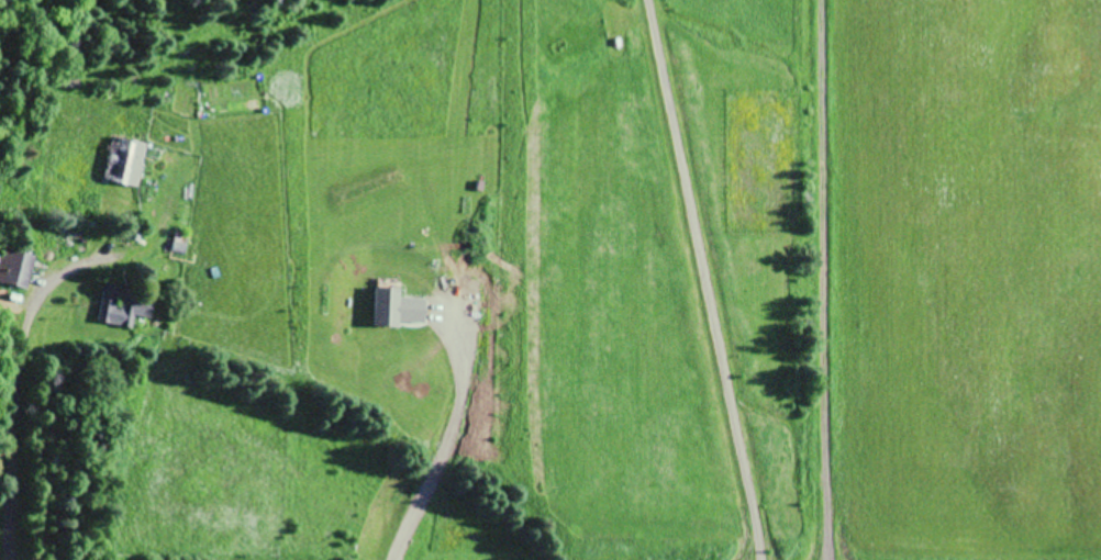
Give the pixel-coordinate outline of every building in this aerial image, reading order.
[(549,49),(552,57),(565,53),(561,44),(549,49)] [(147,143),(137,183),(104,176),(113,135),(147,143)] [(26,285),(0,280),(0,258),(2,247),(34,255),(26,285)] [(151,318),(135,316),(133,326),(99,320),(105,285),(133,291),(132,299),(154,303),(151,318)]
